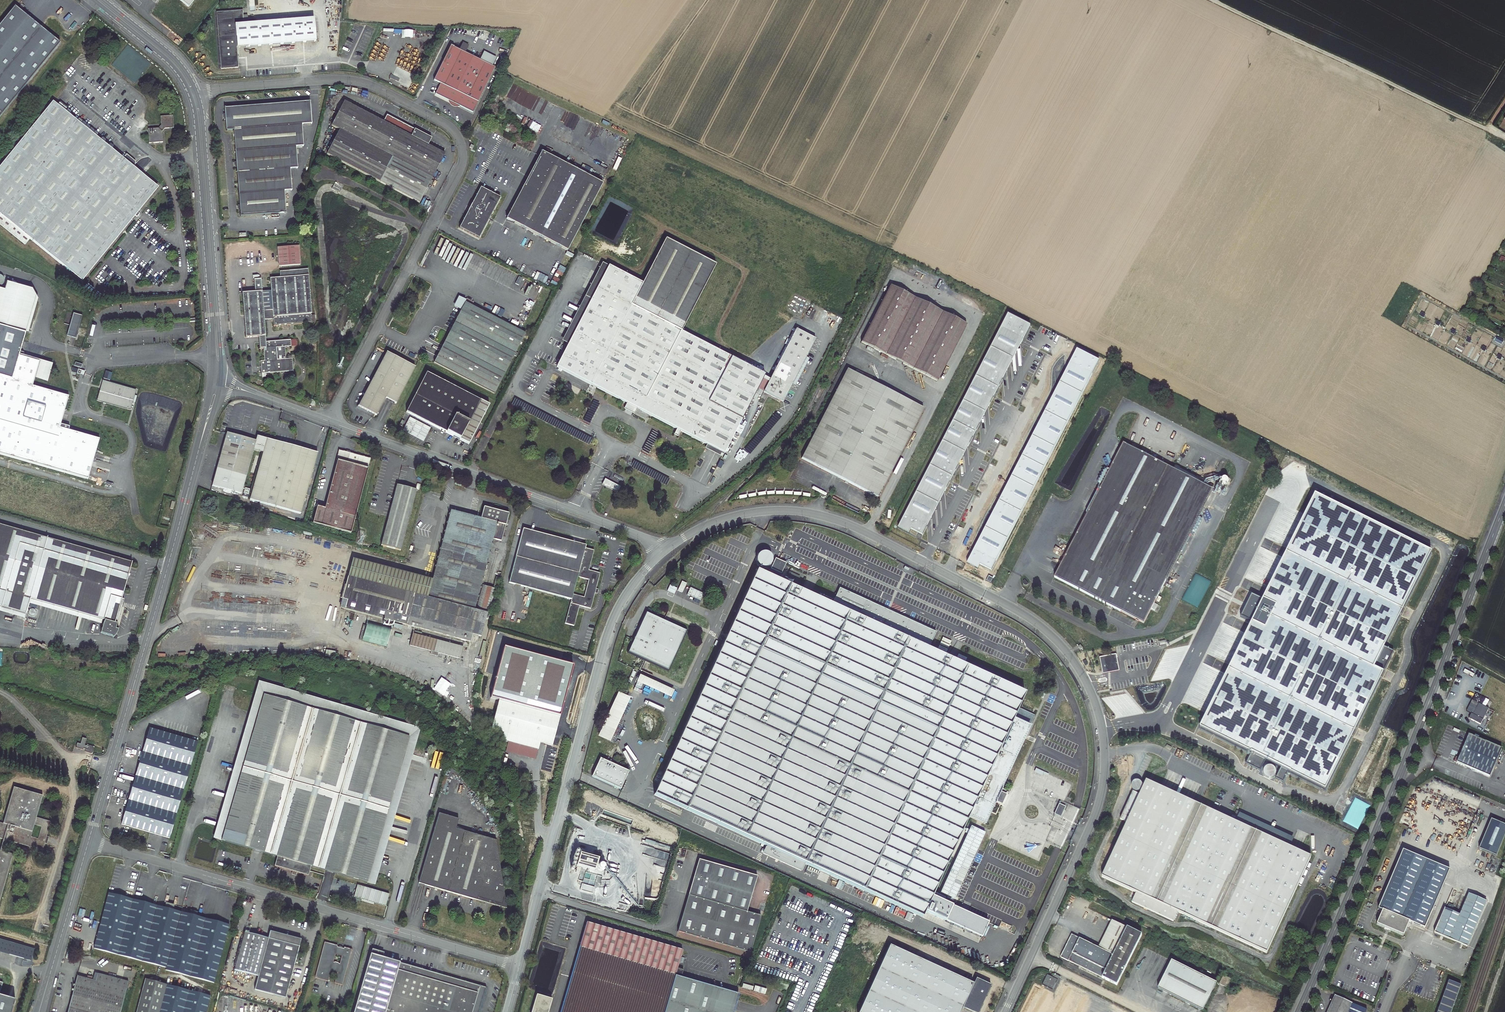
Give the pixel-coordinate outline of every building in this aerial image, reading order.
[(59,43),(15,7),(0,25),(0,116),(59,43)] [(243,10),(216,13),(220,69),(235,68),(234,66),(238,66),(237,48),(315,42),(314,19),(244,24),(243,10)] [(494,67),(450,46),(433,80),(440,83),(435,94),(448,100),(449,100),(450,100),(450,101),(451,102),(452,103),(452,104),(453,104),(454,105),(455,105),(456,105),(457,105),(458,105),(458,104),(459,104),(459,105),(460,105),(460,106),(472,112),(494,67)] [(503,50),(500,48),(493,62),(496,63),(503,50)] [(383,122),(344,101),(331,126),(339,130),(327,154),(381,182),(393,159),(415,170),(412,177),(428,186),(445,154),(411,137),(414,130),(387,115),(383,122)] [(121,159),(112,152),(64,113),(64,112),(52,102),(0,165),(0,215),(79,281),(156,188),(132,168),(134,165),(134,162),(126,155),(122,160),(121,159)] [(233,130),(239,196),(240,218),(285,211),(284,191),(291,190),(289,168),(297,167),(295,147),(303,146),(301,124),(311,124),(309,102),(224,108),(226,131),(233,130)] [(174,129),(173,116),(160,117),(161,126),(157,130),(147,130),(148,145),(162,143),(161,133),(164,130),(174,129)] [(114,150),(112,152),(121,159),(123,157),(114,150)] [(600,186),(539,154),(504,221),(565,253),(600,186)] [(498,201),(479,191),(458,230),(477,240),(498,201)] [(636,410),(703,445),(720,454),(759,376),(679,334),(713,267),(662,241),(640,284),(607,267),(567,345),(556,367),(625,404),(636,410)] [(278,248),(278,267),(301,266),(300,247),(278,248)] [(561,342),(567,345),(607,267),(600,264),(561,342)] [(255,294),(242,295),(245,340),(258,338),(265,338),(264,321),(272,321),(273,327),(311,324),(311,316),(307,270),(279,273),(280,279),(270,280),(271,292),(262,293),(261,281),(254,281),(255,294)] [(8,291),(35,298),(29,288),(10,282),(8,291)] [(937,381),(965,324),(883,284),(855,341),(937,381)] [(24,336),(35,298),(1,289),(0,290),(0,329),(24,336)] [(459,299),(453,309),(460,313),(465,304),(465,303),(459,299)] [(524,335),(465,304),(434,363),(493,394),(524,335)] [(74,313),(67,336),(76,338),(83,316),(74,313)] [(911,530),(923,536),(927,527),(926,518),(932,518),(931,509),(936,509),(936,500),(941,500),(940,492),(946,491),(959,464),(959,456),(964,455),(963,447),(968,446),(980,424),(979,416),(985,415),(984,407),(989,406),(1003,380),(1002,371),(1007,371),(1007,362),(1012,362),(1011,353),(1017,353),(1016,345),(1021,344),(1031,326),(1008,314),(920,485),(924,487),(904,526),(911,530)] [(86,480),(97,442),(58,430),(67,397),(32,387),(38,365),(18,359),(24,336),(0,329),(0,456),(86,480)] [(792,383),(806,356),(815,339),(797,330),(765,392),(783,401),(792,383)] [(1504,342),(1497,339),(1494,343),(1501,347),(1504,342)] [(265,343),(258,344),(259,351),(263,350),(264,362),(260,362),(261,379),(265,379),(265,375),(292,373),(291,360),(285,361),(284,349),(290,348),(290,341),(265,343)] [(992,571),(1099,362),(1077,350),(1070,364),(1073,368),(1066,373),(1068,377),(1061,382),(1064,386),(1056,390),(1059,395),(1052,399),(1038,426),(1041,431),(1033,435),(1036,440),(1029,444),(1017,466),(1020,471),(1013,475),(1016,480),(1008,484),(996,509),(998,513),(991,517),(994,522),(986,526),(989,531),(982,535),(985,540),(977,544),(969,560),(980,565),(992,571)] [(415,369),(387,354),(364,398),(363,398),(358,408),(367,413),(368,412),(377,416),(386,399),(397,404),(415,369)] [(810,358),(806,356),(792,383),(796,385),(810,358)] [(801,457),(881,497),(925,408),(845,368),(801,457)] [(487,406),(428,374),(407,412),(467,444),(487,406)] [(136,390),(102,380),(96,400),(130,410),(136,390)] [(636,410),(625,404),(622,410),(633,415),(636,410)] [(267,441),(264,440),(261,437),(259,439),(257,439),(255,440),(227,432),(213,486),(242,494),(253,450),(264,453),(250,500),(301,514),(315,463),(293,457),(295,447),(267,439),(267,441)] [(1207,487),(1195,480),(1123,443),(1072,543),(1083,549),(1069,576),(1058,571),(1055,577),(1144,623),(1167,579),(1213,490),(1207,487)] [(315,463),(318,452),(295,447),(293,457),(315,463)] [(721,457),(704,449),(702,453),(718,462),(721,457)] [(372,461),(338,451),(336,460),(339,461),(326,510),(319,508),(315,522),(352,532),(372,461)] [(1202,475),(1208,478),(1211,471),(1205,469),(1202,475)] [(1207,487),(1209,484),(1197,477),(1195,480),(1207,487)] [(620,487),(605,480),(602,485),(617,492),(620,487)] [(417,490),(398,485),(382,545),(402,550),(417,490)] [(1252,623),(1200,728),(1251,753),(1246,764),(1260,771),(1265,760),(1281,768),(1276,779),(1283,782),(1288,772),(1325,790),(1393,653),(1384,648),(1431,553),(1315,495),(1263,601),(1252,595),(1240,617),(1252,623)] [(435,579),(355,558),(342,606),(473,641),(475,634),(483,636),(489,613),(487,612),(490,601),(484,599),(481,611),(477,609),(495,538),(504,540),(511,513),(487,506),(484,517),(454,509),(435,579)] [(0,524),(0,605),(26,613),(30,598),(104,619),(100,632),(113,635),(117,634),(119,629),(117,629),(125,600),(122,599),(132,563),(0,524)] [(909,534),(911,530),(904,526),(902,530),(909,534)] [(602,575),(590,571),(595,552),(587,549),(588,546),(525,528),(510,582),(573,600),(566,624),(575,626),(580,607),(591,610),(596,594),(598,595),(600,591),(597,590),(602,575)] [(1083,549),(1072,543),(1058,571),(1069,576),(1083,549)] [(499,588),(506,561),(503,560),(500,571),(499,570),(495,587),(499,588)] [(969,560),(967,564),(978,570),(980,565),(969,560)] [(928,649),(936,632),(846,592),(838,609),(760,573),(659,796),(922,917),(967,816),(985,824),(995,801),(1001,804),(1006,794),(1000,791),(1029,725),(1013,718),(1024,692),(928,649)] [(1186,598),(1198,605),(1210,582),(1203,579),(1195,595),(1189,592),(1186,598)] [(678,590),(682,592),(686,582),(682,580),(678,590)] [(701,600),(704,592),(690,587),(687,595),(701,600)] [(31,600),(30,605),(102,625),(103,621),(31,600)] [(0,607),(0,612),(26,620),(28,615),(0,607)] [(686,631),(647,614),(628,653),(668,671),(686,631)] [(390,628),(366,622),(362,640),(386,646),(390,628)] [(459,662),(463,645),(412,633),(409,646),(448,655),(447,659),(459,662)] [(940,645),(947,648),(951,641),(943,637),(940,645)] [(550,746),(574,666),(503,646),(489,696),(497,699),(489,729),(501,732),(499,740),(507,742),(504,751),(534,759),(538,743),(550,746)] [(1106,659),(1106,657),(1101,658),(1104,672),(1118,669),(1116,655),(1111,656),(1111,658),(1106,659)] [(409,737),(366,882),(374,884),(420,727),(259,681),(214,838),(221,840),(263,695),(409,737)] [(263,695),(221,840),(278,856),(275,866),(293,871),(292,874),(296,875),(297,872),(308,876),(311,866),(366,882),(409,737),(263,695)] [(1489,708),(1472,699),(1466,711),(1471,714),(1469,719),(1481,725),(1489,708)] [(169,839),(183,791),(190,767),(198,742),(149,728),(120,825),(169,839)] [(1454,762),(1457,763),(1490,777),(1502,749),(1469,735),(1466,741),(1459,758),(1456,757),(1454,762)] [(78,744),(77,749),(84,751),(84,749),(87,750),(86,753),(93,755),(95,747),(88,745),(88,747),(85,746),(87,740),(84,738),(83,739),(81,745),(78,744)] [(629,770),(602,758),(593,777),(620,789),(629,770)] [(1267,766),(1265,768),(1264,770),(1263,772),(1264,775),(1265,777),(1267,778),(1270,778),(1272,778),(1274,776),(1275,774),(1276,772),(1275,769),(1274,767),(1272,766),(1269,766),(1267,766)] [(1133,784),(1133,787),(1134,790),(1137,792),(1139,792),(1142,791),(1143,789),(1144,787),(1143,784),(1141,782),(1139,781),(1137,781),(1135,783),(1133,784)] [(1311,860),(1148,782),(1141,795),(1135,793),(1122,819),(1128,823),(1101,879),(1135,896),(1131,905),(1172,925),(1177,916),(1264,958),(1311,860)] [(3,839),(0,850),(0,903),(14,854),(4,850),(7,840),(44,851),(53,821),(38,816),(44,795),(15,787),(4,823),(0,822),(0,838),(3,839)] [(417,881),(476,897),(477,894),(502,901),(504,892),(495,837),(455,826),(458,816),(437,810),(417,881)] [(1491,820),(1479,849),(1496,856),(1504,835),(1504,825),(1491,820)] [(1450,870),(1403,850),(1399,859),(1378,909),(1383,911),(1377,924),(1404,936),(1409,922),(1425,929),(1450,870)] [(599,858),(580,853),(576,865),(596,870),(599,858)] [(688,895),(746,912),(757,876),(699,859),(688,895)] [(599,870),(601,871),(603,871),(605,870),(606,868),(606,866),(606,864),(604,863),(601,862),(599,863),(598,865),(598,867),(598,868),(599,870)] [(593,875),(594,873),(585,872),(584,885),(595,886),(596,875),(593,875)] [(93,948),(116,954),(165,967),(165,970),(213,983),(228,925),(109,892),(93,948)] [(506,905),(504,892),(502,901),(477,894),(476,897),(506,905)] [(1487,902),(1468,894),(1460,915),(1445,908),(1434,933),(1467,947),(1487,902)] [(746,912),(688,895),(678,931),(750,952),(761,916),(746,912)] [(735,993),(682,978),(684,971),(677,969),(684,949),(587,921),(560,1011),(729,1011),(735,993)] [(1113,955),(1127,928),(1114,921),(1100,948),(1113,955)] [(1062,928),(1057,925),(1053,932),(1059,935),(1062,928)] [(1113,955),(1072,935),(1061,957),(1102,978),(1117,985),(1142,935),(1127,928),(1113,955)] [(268,939),(245,932),(235,970),(258,977),(255,990),(285,998),(299,947),(296,946),(298,940),(270,932),(268,939)] [(31,960),(35,948),(0,938),(0,951),(31,960)] [(343,947),(339,946),(339,948),(337,947),(338,946),(325,943),(315,978),(328,981),(331,972),(336,973),(336,976),(337,976),(335,983),(342,985),(352,950),(344,948),(344,949),(342,949),(343,947)] [(858,1011),(959,1011),(961,1007),(973,1011),(978,1011),(990,984),(975,977),(973,983),(889,945),(858,1011)] [(486,987),(371,954),(354,1011),(479,1011),(486,987)] [(1217,983),(1172,961),(1158,989),(1203,1011),(1217,983)] [(1053,990),(1059,977),(1056,975),(1054,978),(1053,977),(1048,975),(1043,985),(1053,990)] [(92,982),(90,984),(82,982),(80,985),(75,983),(67,1011),(120,1011),(127,984),(96,976),(94,982),(92,982)] [(1220,984),(1227,988),(1231,979),(1224,976),(1220,984)] [(186,993),(164,987),(143,981),(135,1011),(204,1011),(208,999),(186,993)] [(1461,985),(1449,981),(1437,1011),(1453,1011),(1461,985)] [(729,1011),(733,1011),(738,994),(735,993),(729,1011)] [(15,999),(0,995),(0,1011),(11,1011),(15,999)] [(536,995),(531,1011),(548,1011),(551,999),(536,995)] [(1335,996),(1327,1011),(1366,1011),(1367,1010),(1335,996)] [(1166,1003),(1181,1008),(1183,1001),(1168,997),(1166,1003)]
